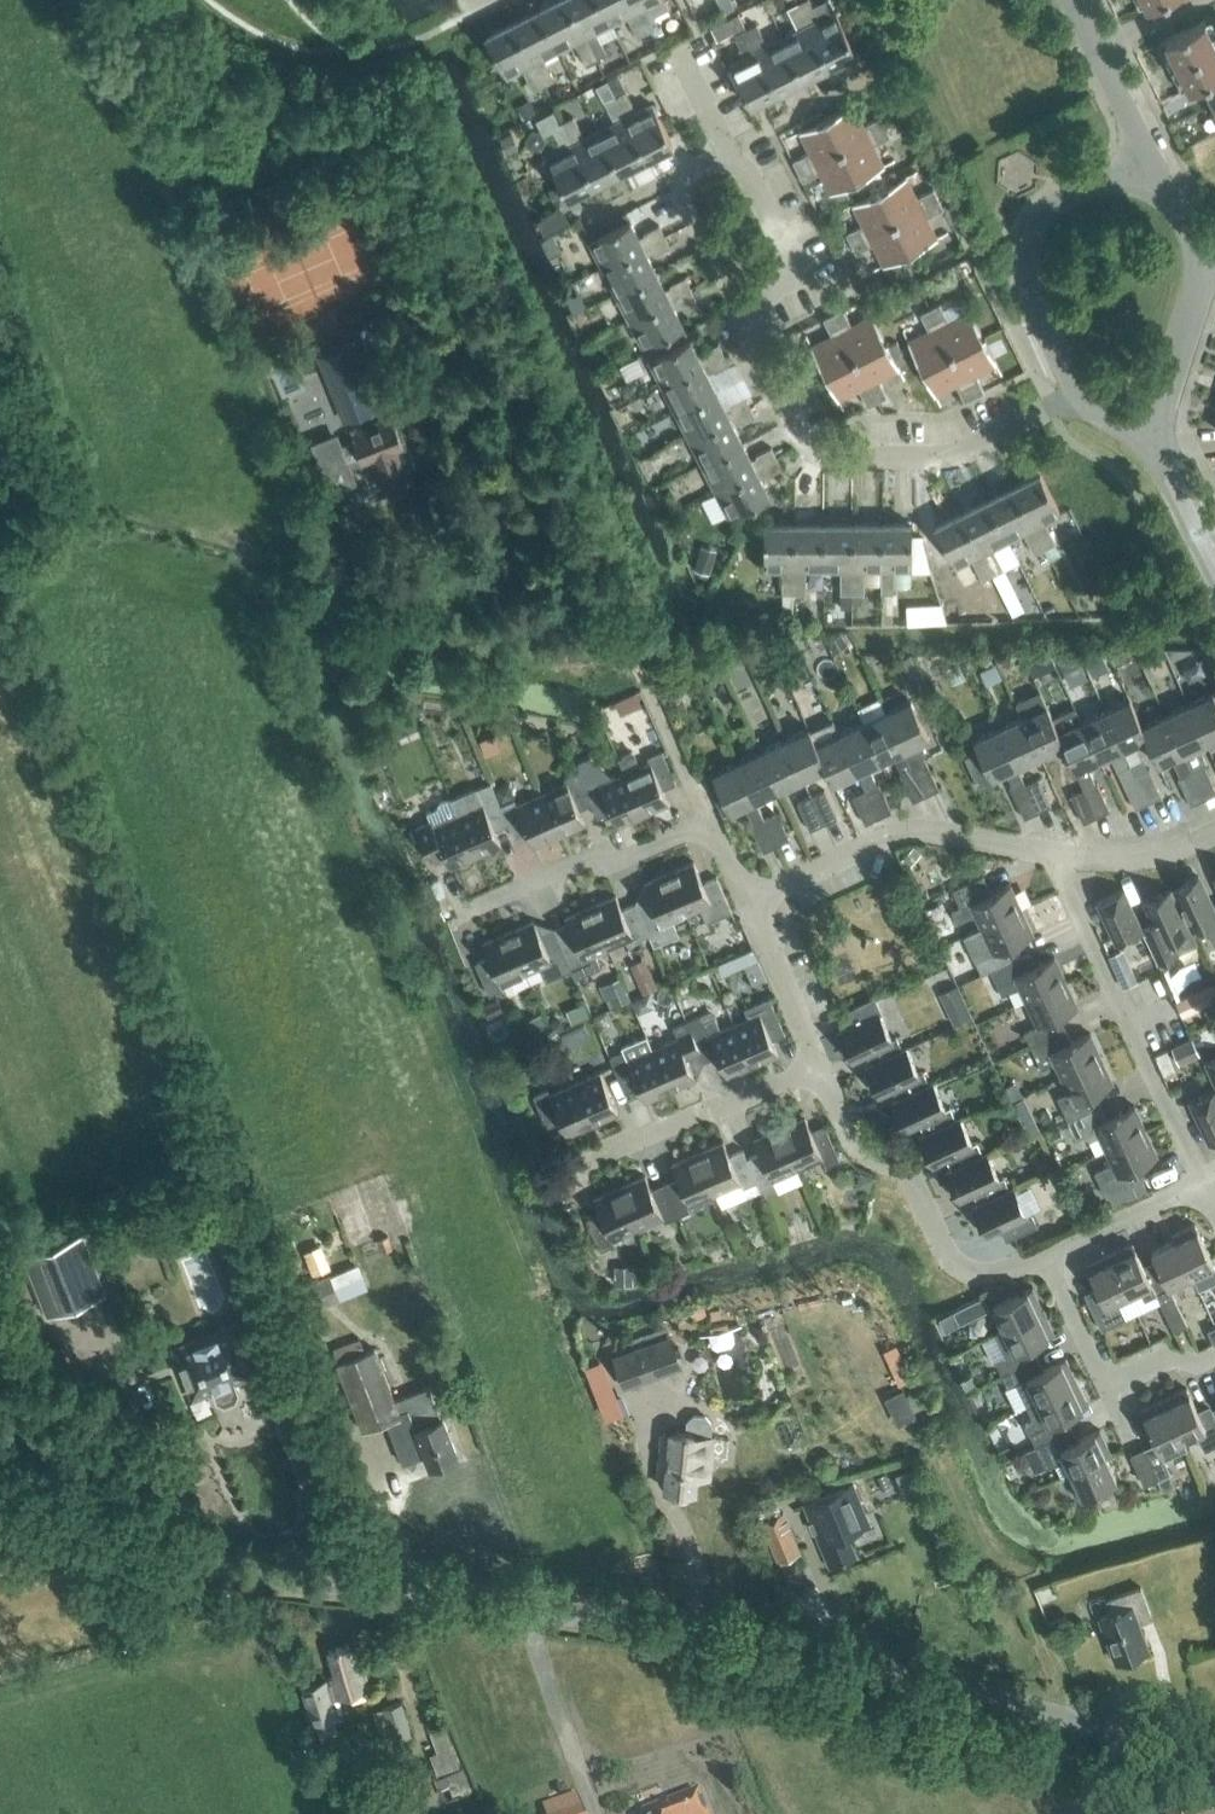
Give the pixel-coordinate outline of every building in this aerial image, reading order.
[(568,0),(556,0),(539,9),(560,49),(575,41),(586,63),(597,57),(568,0)] [(601,0),(568,0),(597,57),(607,52),(596,30),(612,22),(601,0)] [(633,0),(601,0),(612,22),(627,14),(638,36),(649,31),(633,0)] [(649,31),(651,30),(659,25),(649,4),(656,0),(633,0),(649,31)] [(830,64),(856,50),(836,10),(831,0),(824,0),(814,5),(811,0),(803,0),(799,2),(830,64)] [(830,64),(799,2),(788,7),(799,29),(783,37),(804,77),(830,64)] [(560,49),(539,9),(513,22),(544,84),(555,78),(544,56),(560,49)] [(1202,79),(1202,78),(1214,72),(1214,37),(1205,18),(1158,42),(1182,89),(1202,79)] [(733,32),(726,19),(711,27),(718,39),(733,32)] [(544,84),(513,22),(487,35),(507,75),(523,67),(534,89),(544,84)] [(804,77),(783,37),(768,44),(757,23),(746,28),(778,90),(804,77)] [(662,24),(659,25),(651,30),(656,41),(667,35),(662,24)] [(778,90),(746,28),(736,34),(747,55),(731,63),(751,103),(778,90)] [(1202,78),(1202,79),(1214,103),(1214,72),(1202,78)] [(626,89),(618,73),(608,78),(616,94),(626,89)] [(626,89),(616,94),(616,95),(647,156),(673,143),(653,103),(637,111),(626,89)] [(647,156),(616,95),(605,100),(616,121),(600,129),(621,169),(647,156)] [(516,105),(523,119),(534,113),(527,100),(516,105)] [(842,147),(886,125),(882,115),(864,124),(854,103),(827,117),(842,147)] [(594,183),(563,121),(560,123),(553,110),(537,118),(545,134),(554,129),(564,148),(543,158),(542,163),(547,173),(552,174),(556,172),(568,196),(594,183)] [(621,169),(600,129),(585,137),(574,116),(563,121),(594,183),(621,169)] [(842,147),(827,117),(800,130),(811,151),(794,160),(799,170),(842,147)] [(885,165),(874,144),(891,135),(886,125),(842,147),(858,178),(885,165)] [(498,139),(506,154),(518,148),(510,133),(498,139)] [(858,178),(842,147),(799,170),(804,180),(821,171),(831,192),(858,178)] [(896,220),(939,197),(934,188),(917,197),(906,176),(881,189),(896,220)] [(896,220),(881,189),(853,202),(864,223),(847,232),(852,242),(896,220)] [(927,216),(944,207),(939,197),(896,220),(911,251),(938,237),(927,216)] [(603,266),(665,234),(660,224),(644,231),(645,233),(639,236),(630,219),(590,239),(603,266)] [(911,251),(896,220),(852,242),(857,252),(874,243),(885,264),(911,251)] [(657,271),(648,254),(654,251),(655,253),(670,245),(665,234),(603,266),(616,292),(657,271)] [(630,318),(691,287),(686,276),(671,283),(672,285),(665,289),(657,271),(616,292),(630,318)] [(683,324),(674,306),(681,303),(682,305),(697,297),(691,287),(630,318),(643,344),(683,324)] [(941,302),(931,307),(953,351),(984,335),(970,309),(949,319),(941,302)] [(843,307),(834,312),(856,356),(887,340),(873,314),(852,324),(843,307)] [(953,351),(931,307),(921,312),(930,329),(909,340),(922,367),(953,351)] [(856,356),(834,312),(824,317),(833,334),(811,345),(825,371),(856,356)] [(997,362),(984,335),(953,351),(975,395),(985,390),(976,373),(997,362)] [(663,383),(725,352),(719,342),(704,349),(705,351),(698,354),(690,336),(649,357),(663,383)] [(879,378),(900,367),(898,363),(907,359),(897,340),(889,344),(887,340),(856,356),(878,400),(888,395),(879,378)] [(378,407),(352,343),(317,357),(344,421),(378,407)] [(975,395),(953,351),(922,367),(935,393),(957,383),(965,400),(975,395)] [(730,363),(725,352),(663,383),(676,410),(716,390),(707,372),(714,369),(715,371),(730,363)] [(878,400),(856,356),(825,371),(838,398),(860,387),(868,405),(878,400)] [(689,436),(751,404),(745,394),(730,401),(731,404),(725,407),(716,390),(676,410),(689,436)] [(756,415),(751,404),(689,436),(703,462),(743,441),(734,424),(740,421),(741,423),(756,415)] [(399,447),(382,454),(371,425),(351,433),(361,456),(335,466),(339,477),(357,470),(370,503),(412,486),(405,470),(408,469),(399,447)] [(716,488),(777,457),(772,446),(757,454),(758,455),(751,459),(743,441),(703,462),(716,488)] [(768,475),(783,467),(777,457),(716,488),(729,514),(769,494),(760,476),(767,473),(768,475)] [(1041,472),(1015,485),(1046,547),(1056,541),(1045,520),(1061,512),(1041,472)] [(681,494),(692,489),(687,479),(676,485),(681,494)] [(1046,547),(1015,485),(988,498),(1009,538),(1024,531),(1035,552),(1046,547)] [(1009,538),(988,498),(962,512),(993,573),(1004,568),(993,546),(1009,538)] [(993,573),(962,512),(936,525),(956,565),(972,557),(983,578),(993,573)] [(740,540),(750,527),(739,519),(730,532),(740,540)] [(794,592),(794,523),(765,523),(765,568),(783,568),(783,592),(794,592)] [(824,568),(824,523),(794,523),(794,592),(806,592),(806,568),(824,568)] [(853,592),(853,523),(824,523),(824,568),(841,568),(841,592),(852,592),(853,592)] [(883,592),(883,523),(853,523),(853,592),(863,592),(865,592),(865,568),(882,568),(882,592),(883,592)] [(912,565),(912,536),(912,523),(883,523),(883,592),(894,592),(894,568),(912,568),(912,565)] [(924,536),(912,536),(912,565),(931,565),(924,536)] [(712,572),(717,552),(701,548),(696,568),(712,572)] [(1015,590),(1004,568),(993,573),(1004,595),(1015,590)] [(1127,594),(1139,588),(1133,577),(1121,582),(1127,594)] [(852,600),(852,592),(841,592),(841,606),(852,606),(852,600)] [(852,600),(863,600),(863,592),(853,592),(852,592),(852,600)] [(892,621),(892,609),(882,609),(882,621),(892,621)] [(839,630),(827,637),(834,650),(847,643),(839,630)] [(724,644),(717,647),(723,660),(730,657),(724,644)] [(1125,646),(1119,649),(1112,653),(1117,664),(1131,657),(1127,649),(1125,646)] [(1022,648),(1001,648),(1002,652),(1002,658),(1022,657),(1022,652),(1022,648)] [(1157,649),(1136,649),(1142,662),(1160,654),(1157,649)] [(1065,670),(1082,663),(1076,650),(1059,658),(1065,670)] [(1109,666),(1102,651),(1087,658),(1093,673),(1109,666)] [(705,666),(699,653),(691,657),(697,670),(705,666)] [(1027,659),(1033,674),(1044,669),(1037,654),(1027,659)] [(811,673),(803,657),(791,662),(799,679),(811,673)] [(996,663),(981,670),(987,683),(1002,676),(996,663)] [(1059,730),(1052,715),(1040,689),(1016,700),(1023,715),(1040,753),(1064,743),(1058,730),(1059,730)] [(1189,702),(1207,740),(1214,736),(1214,694),(1213,690),(1189,702)] [(1141,756),(1135,741),(1146,736),(1147,736),(1142,724),(1142,723),(1130,697),(1106,708),(1123,747),(1136,773),(1149,801),(1162,794),(1144,755),(1141,756)] [(911,698),(887,710),(905,748),(904,748),(913,767),(913,766),(926,794),(940,788),(924,755),(922,756),(916,743),(929,737),(911,698)] [(1207,740),(1189,702),(1165,713),(1183,751),(1207,740)] [(1087,764),(1100,758),(1082,719),(1075,705),(1052,715),(1059,730),(1058,730),(1064,743),(1084,787),(1097,815),(1110,808),(1097,781),(1096,782),(1087,764)] [(1123,747),(1106,708),(1082,719),(1100,758),(1112,752),(1119,767),(1117,768),(1135,807),(1149,801),(1136,773),(1123,747)] [(405,734),(416,729),(408,709),(396,714),(405,734)] [(905,748),(887,710),(863,721),(881,759),(894,753),(903,771),(900,773),(913,800),(926,794),(913,766),(913,767),(904,748),(905,748)] [(1204,797),(1192,769),(1183,751),(1165,713),(1142,723),(1142,724),(1147,736),(1146,736),(1159,762),(1172,756),(1180,775),(1178,776),(1191,803),(1204,797)] [(999,726),(1017,764),(1040,753),(1023,715),(999,726)] [(878,783),(869,765),(881,759),(863,721),(840,732),(857,770),(858,770),(866,788),(879,816),(892,810),(879,782),(878,783)] [(994,775),(1006,769),(1012,782),(1010,784),(1025,817),(1038,810),(1025,783),(1026,783),(1017,764),(999,726),(975,737),(980,748),(965,754),(980,788),(996,780),(994,775)] [(816,743),(817,742),(809,727),(785,738),(803,776),(826,766),(826,765),(816,743)] [(840,732),(817,742),(816,743),(826,765),(826,766),(833,782),(857,770),(840,732)] [(803,776),(785,738),(761,749),(779,787),(803,776)] [(650,761),(641,765),(633,748),(623,753),(624,754),(619,756),(626,771),(626,772),(643,812),(669,801),(663,788),(676,782),(662,749),(648,755),(650,761)] [(779,787),(761,749),(738,760),(756,798),(779,787)] [(643,812),(626,772),(614,777),(590,756),(579,760),(579,770),(584,783),(593,803),(592,803),(598,816),(612,810),(618,823),(643,812)] [(756,798),(738,760),(714,771),(719,782),(711,785),(722,812),(744,802),(753,822),(750,823),(764,851),(777,844),(764,817),(756,798)] [(1192,769),(1204,797),(1214,792),(1214,785),(1205,763),(1192,769)] [(584,783),(579,770),(564,776),(567,782),(542,792),(560,833),(585,822),(579,809),(592,803),(593,803),(584,783)] [(1039,776),(1026,783),(1025,783),(1038,810),(1052,804),(1039,776)] [(500,804),(501,804),(491,781),(478,787),(477,786),(451,797),(452,798),(451,798),(476,854),(501,843),(496,829),(509,823),(500,804)] [(516,795),(510,782),(497,787),(503,801),(516,795)] [(1097,815),(1084,787),(1071,793),(1084,821),(1097,815)] [(825,788),(811,795),(824,822),(838,816),(825,788)] [(879,816),(866,788),(853,795),(866,822),(879,816)] [(560,833),(542,792),(517,803),(514,798),(501,804),(500,804),(509,823),(515,837),(528,831),(534,844),(560,833)] [(824,822),(811,795),(798,801),(811,829),(824,822)] [(476,854),(451,798),(452,798),(451,797),(451,796),(449,796),(450,797),(439,801),(437,806),(427,811),(431,819),(416,825),(431,857),(444,851),(450,865),(476,854)] [(777,810),(764,817),(777,844),(790,838),(777,810)] [(919,852),(911,845),(902,856),(910,863),(919,852)] [(717,875),(703,881),(694,860),(669,871),(686,912),(700,906),(707,921),(733,910),(717,875)] [(686,912),(669,871),(643,882),(649,896),(636,902),(650,934),(654,944),(679,933),(673,918),(686,912)] [(983,874),(953,888),(960,905),(952,909),(957,921),(975,912),(982,926),(1022,908),(1010,882),(991,891),(983,874)] [(1213,904),(1199,874),(1172,887),(1191,928),(1205,921),(1214,943),(1214,903),(1213,904)] [(1172,887),(1145,899),(1159,928),(1146,935),(1158,961),(1198,942),(1191,928),(1172,887)] [(1117,941),(1143,929),(1124,888),(1097,901),(1117,941)] [(650,934),(636,902),(622,908),(616,894),(591,905),(608,946),(633,935),(636,940),(650,934)] [(608,946),(591,905),(565,916),(571,930),(558,936),(554,927),(576,977),(601,966),(595,952),(608,946)] [(1016,941),(1034,933),(1022,908),(982,926),(964,934),(982,973),(991,969),(1000,964),(1000,965),(1022,955),(1016,941)] [(576,977),(554,927),(540,933),(534,919),(509,930),(527,971),(539,965),(546,980),(571,969),(575,977),(576,977)] [(527,971),(509,930),(483,941),(489,955),(476,961),(490,993),(504,987),(502,982),(527,971)] [(1030,951),(1022,955),(1000,965),(1000,964),(991,969),(1003,994),(1020,986),(1026,999),(1067,980),(1055,955),(1037,964),(1030,951)] [(717,962),(722,973),(736,967),(731,955),(717,962)] [(658,987),(645,957),(631,963),(644,993),(658,987)] [(753,983),(766,977),(759,959),(745,965),(753,983)] [(1138,980),(1130,963),(1116,969),(1124,986),(1138,980)] [(631,998),(622,978),(605,986),(614,1005),(631,998)] [(1078,1005),(1067,980),(1026,999),(1037,1023),(1024,1030),(1031,1043),(1066,1027),(1060,1014),(1078,1005)] [(1196,990),(1178,997),(1184,1011),(1214,998),(1214,988),(1213,982),(1196,990)] [(749,1016),(735,1022),(753,1063),(778,1052),(772,1038),(786,1033),(770,996),(744,1007),(749,1016)] [(964,997),(945,1005),(952,1022),(971,1013),(964,997)] [(504,1008),(499,998),(484,1005),(489,1015),(504,1008)] [(647,1007),(643,999),(635,1002),(637,1007),(643,1009),(647,1007)] [(1202,1006),(1208,1019),(1214,1016),(1214,1000),(1202,1006)] [(865,1052),(871,1064),(903,1049),(897,1035),(892,1038),(879,1011),(839,1030),(852,1058),(865,1052)] [(548,1018),(553,1029),(564,1025),(559,1013),(548,1018)] [(753,1063),(735,1022),(722,1028),(716,1015),(705,1019),(702,1013),(687,1019),(700,1048),(705,1060),(718,1054),(727,1074),(753,1063)] [(686,1054),(700,1048),(687,1019),(673,1025),(678,1036),(653,1047),(671,1088),(696,1077),(686,1054)] [(580,1040),(574,1025),(557,1033),(564,1047),(580,1040)] [(1072,1040),(1066,1027),(1031,1043),(1042,1067),(1055,1061),(1062,1076),(1102,1057),(1091,1031),(1072,1040)] [(671,1088),(653,1047),(647,1034),(622,1045),(623,1049),(610,1055),(626,1091),(639,1085),(645,1099),(671,1088)] [(1180,1061),(1200,1052),(1193,1037),(1173,1046),(1180,1061)] [(903,1049),(871,1064),(868,1065),(867,1064),(866,1065),(879,1093),(892,1087),(898,1098),(930,1084),(924,1070),(919,1073),(906,1046),(905,1047),(905,1048),(903,1049)] [(531,1062),(525,1047),(511,1053),(517,1068),(531,1062)] [(1114,1082),(1102,1057),(1062,1076),(1069,1090),(1057,1096),(1068,1119),(1102,1104),(1095,1090),(1114,1082)] [(1205,1062),(1214,1084),(1214,1057),(1205,1062)] [(600,1070),(575,1081),(593,1122),(618,1111),(600,1070)] [(1011,1098),(1022,1093),(1016,1080),(1005,1085),(1009,1094),(1011,1098)] [(593,1122),(575,1081),(550,1092),(548,1087),(534,1093),(548,1126),(561,1120),(567,1133),(593,1122)] [(932,1083),(930,1084),(898,1098),(895,1100),(894,1099),(893,1100),(906,1128),(919,1122),(925,1134),(957,1119),(950,1105),(945,1108),(933,1081),(932,1082),(932,1083)] [(1214,1137),(1214,1088),(1190,1099),(1209,1140),(1214,1137)] [(1024,1095),(1012,1101),(1019,1115),(1031,1110),(1024,1095)] [(1108,1117),(1102,1104),(1068,1119),(1077,1138),(1085,1134),(1090,1138),(1100,1134),(1106,1148),(1147,1129),(1135,1104),(1108,1117)] [(805,1115),(780,1126),(798,1167),(823,1156),(827,1165),(841,1159),(825,1123),(811,1129),(805,1115)] [(959,1118),(957,1119),(925,1134),(922,1135),(921,1134),(920,1135),(933,1162),(946,1156),(952,1168),(984,1154),(977,1140),(972,1142),(960,1116),(959,1117),(959,1118)] [(798,1167),(780,1126),(754,1137),(760,1151),(747,1157),(757,1180),(761,1189),(775,1183),(773,1178),(798,1167)] [(1140,1163),(1158,1154),(1147,1129),(1106,1148),(1112,1161),(1095,1170),(1106,1194),(1146,1176),(1140,1163)] [(747,1157),(743,1148),(729,1154),(724,1140),(698,1151),(716,1192),(741,1181),(743,1186),(757,1180),(747,1157)] [(1034,1156),(1041,1172),(1054,1166),(1047,1150),(1034,1156)] [(716,1192),(698,1151),(673,1162),(679,1176),(665,1182),(679,1214),(693,1208),(691,1203),(716,1192)] [(984,1154),(952,1168),(948,1170),(948,1169),(947,1169),(960,1197),(973,1191),(979,1203),(1010,1189),(1004,1175),(999,1177),(987,1151),(986,1152),(986,1153),(984,1154)] [(860,1184),(870,1187),(875,1174),(861,1169),(857,1178),(860,1184)] [(679,1214),(665,1182),(651,1188),(646,1174),(620,1185),(638,1226),(663,1215),(665,1220),(679,1214)] [(638,1226),(620,1185),(595,1197),(601,1210),(587,1216),(601,1248),(615,1242),(613,1237),(638,1226)] [(1013,1187),(1010,1189),(979,1203),(975,1205),(975,1204),(974,1205),(987,1232),(1000,1226),(1006,1239),(1038,1224),(1031,1210),(1026,1212),(1014,1186),(1012,1186),(1013,1187)] [(1172,1234),(1174,1239),(1175,1239),(1191,1273),(1192,1272),(1214,1262),(1195,1223),(1172,1234)] [(106,1292),(83,1234),(25,1256),(48,1314),(106,1292)] [(393,1245),(389,1234),(364,1243),(369,1256),(384,1251),(384,1249),(393,1245)] [(1175,1239),(1174,1239),(1152,1250),(1158,1264),(1171,1289),(1171,1288),(1194,1278),(1192,1272),(1191,1273),(1175,1239)] [(1171,1289),(1158,1264),(1146,1270),(1133,1241),(1110,1252),(1129,1292),(1140,1286),(1145,1298),(1157,1292),(1160,1300),(1174,1293),(1171,1288),(1171,1289)] [(332,1267),(322,1243),(304,1250),(313,1274),(332,1267)] [(1129,1292),(1110,1252),(1087,1263),(1100,1292),(1088,1298),(1102,1328),(1127,1316),(1118,1297),(1129,1292)] [(614,1265),(614,1280),(630,1280),(630,1265),(614,1265)] [(331,1273),(308,1282),(307,1279),(290,1285),(297,1305),(300,1313),(341,1297),(331,1273)] [(994,1304),(1004,1327),(1044,1309),(1033,1286),(994,1304)] [(1188,1324),(1174,1293),(1160,1300),(1174,1330),(1188,1324)] [(959,1322),(990,1308),(983,1294),(953,1308),(959,1322)] [(1054,1332),(1044,1309),(1004,1327),(1015,1350),(996,1359),(1002,1372),(1032,1358),(1026,1345),(1054,1332)] [(235,1325),(176,1349),(194,1395),(213,1387),(218,1399),(226,1403),(235,1399),(239,1391),(234,1379),(253,1371),(235,1325)] [(683,1366),(672,1333),(669,1334),(666,1326),(629,1338),(632,1347),(613,1353),(625,1387),(683,1366)] [(709,1332),(712,1344),(717,1348),(730,1344),(734,1339),(731,1327),(709,1332)] [(441,1417),(435,1401),(429,1385),(395,1398),(375,1347),(366,1351),(360,1337),(333,1347),(339,1361),(338,1361),(364,1429),(388,1420),(403,1461),(425,1453),(430,1465),(458,1454),(444,1417),(441,1417)] [(886,1351),(894,1370),(903,1366),(899,1356),(904,1353),(900,1344),(886,1351)] [(1038,1399),(1077,1380),(1066,1357),(1038,1370),(1032,1358),(1002,1372),(1008,1385),(1017,1381),(1027,1404),(1038,1399)] [(623,1412),(611,1383),(609,1384),(600,1362),(588,1367),(609,1418),(623,1412)] [(971,1372),(962,1376),(967,1387),(976,1382),(971,1372)] [(1088,1403),(1077,1380),(1038,1399),(1043,1410),(1026,1422),(1036,1443),(1066,1429),(1060,1417),(1088,1403)] [(917,1414),(904,1387),(886,1396),(899,1423),(917,1414)] [(1164,1397),(1183,1437),(1194,1431),(1205,1450),(1214,1445),(1214,1413),(1213,1409),(1200,1415),(1187,1387),(1164,1397)] [(1187,1446),(1183,1437),(1164,1397),(1141,1408),(1156,1441),(1144,1447),(1158,1477),(1162,1487),(1174,1482),(1169,1472),(1171,1471),(1164,1457),(1187,1446)] [(660,1469),(668,1470),(667,1486),(670,1487),(672,1491),(677,1494),(682,1495),(687,1493),(691,1488),(694,1489),(695,1473),(709,1475),(712,1436),(710,1436),(712,1422),(706,1416),(695,1414),(688,1420),(687,1434),(664,1432),(662,1450),(660,1469)] [(1072,1442),(1066,1429),(1036,1443),(1046,1465),(1066,1458),(1071,1469),(1072,1470),(1106,1454),(1106,1455),(1111,1452),(1100,1428),(1072,1442)] [(1158,1477),(1144,1447),(1131,1453),(1144,1483),(1158,1477)] [(1117,1477),(1106,1455),(1106,1454),(1072,1470),(1071,1469),(1066,1472),(1077,1495),(1117,1477)] [(894,1467),(899,1491),(924,1485),(919,1462),(894,1467)] [(853,1483),(804,1503),(830,1565),(856,1554),(847,1531),(869,1522),(853,1483)] [(777,1561),(781,1560),(802,1551),(785,1510),(780,1511),(776,1501),(759,1508),(764,1520),(760,1521),(777,1561)] [(1138,1622),(1153,1616),(1141,1586),(1106,1599),(1111,1612),(1100,1616),(1117,1660),(1148,1648),(1138,1622)] [(312,1724),(317,1723),(321,1738),(338,1733),(334,1718),(336,1717),(331,1699),(370,1689),(357,1646),(350,1648),(349,1643),(329,1649),(336,1675),(330,1677),(332,1683),(327,1684),(326,1680),(302,1686),(312,1724)] [(413,1734),(403,1700),(382,1706),(391,1740),(413,1734)] [(468,1788),(445,1726),(430,1732),(438,1751),(429,1754),(446,1796),(468,1788)] [(699,1792),(667,1804),(660,1787),(636,1797),(643,1813),(708,1813),(699,1792)] [(543,1809),(545,1813),(584,1813),(577,1796),(543,1809)]
